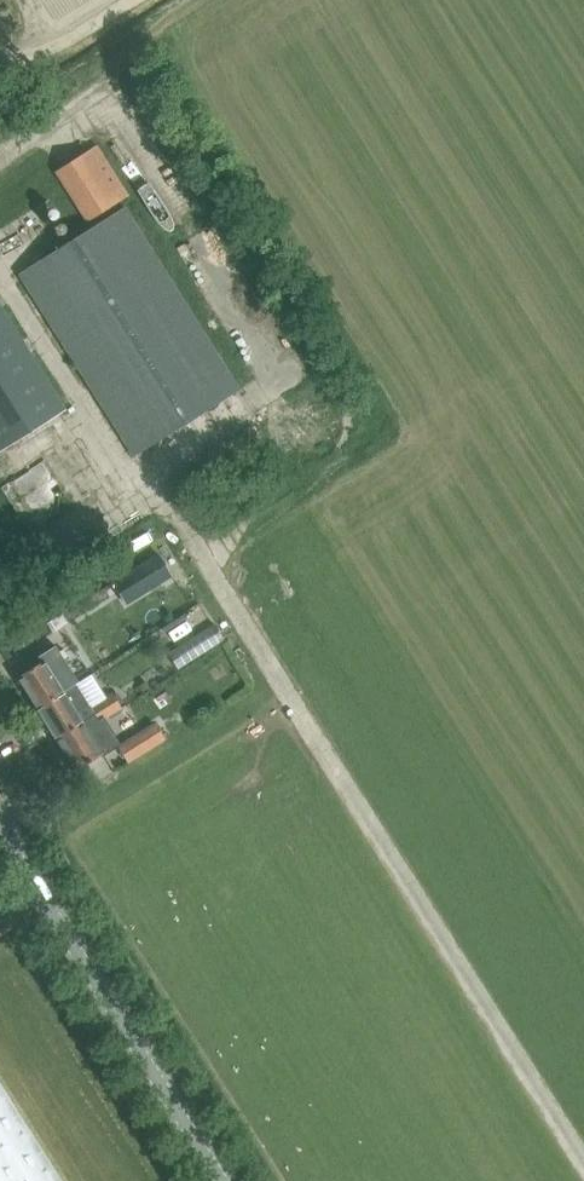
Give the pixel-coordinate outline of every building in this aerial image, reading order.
[(96,146),(55,171),(86,222),(127,196),(96,146)] [(124,208),(19,275),(133,456),(239,389),(124,208)] [(63,408),(0,309),(0,449),(63,408)] [(23,463),(57,444),(48,429),(14,447),(23,463)] [(123,568),(136,588),(172,566),(159,545),(123,568)] [(184,656),(222,638),(213,620),(175,638),(184,656)] [(74,685),(79,682),(55,646),(38,657),(41,662),(17,678),(36,709),(74,685)] [(95,715),(90,707),(89,708),(74,685),(36,709),(56,740),(95,715)] [(110,715),(121,708),(112,694),(101,700),(110,715)] [(99,722),(110,715),(101,700),(90,707),(95,715),(56,740),(75,771),(100,755),(102,757),(116,748),(99,722)] [(137,735),(147,750),(164,739),(154,724),(137,735)] [(0,1087),(0,1180),(60,1180),(0,1087)]
